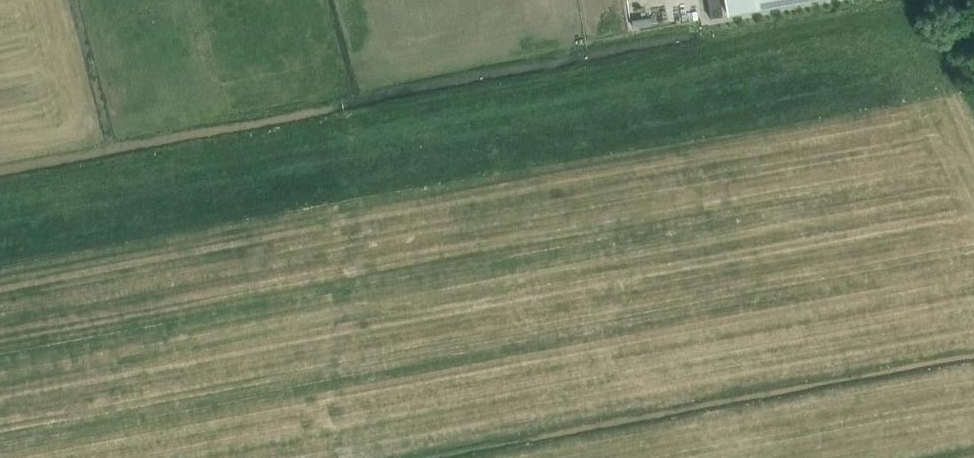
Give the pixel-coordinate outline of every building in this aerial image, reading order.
[(810,0),(725,0),(728,15),(810,0)]
